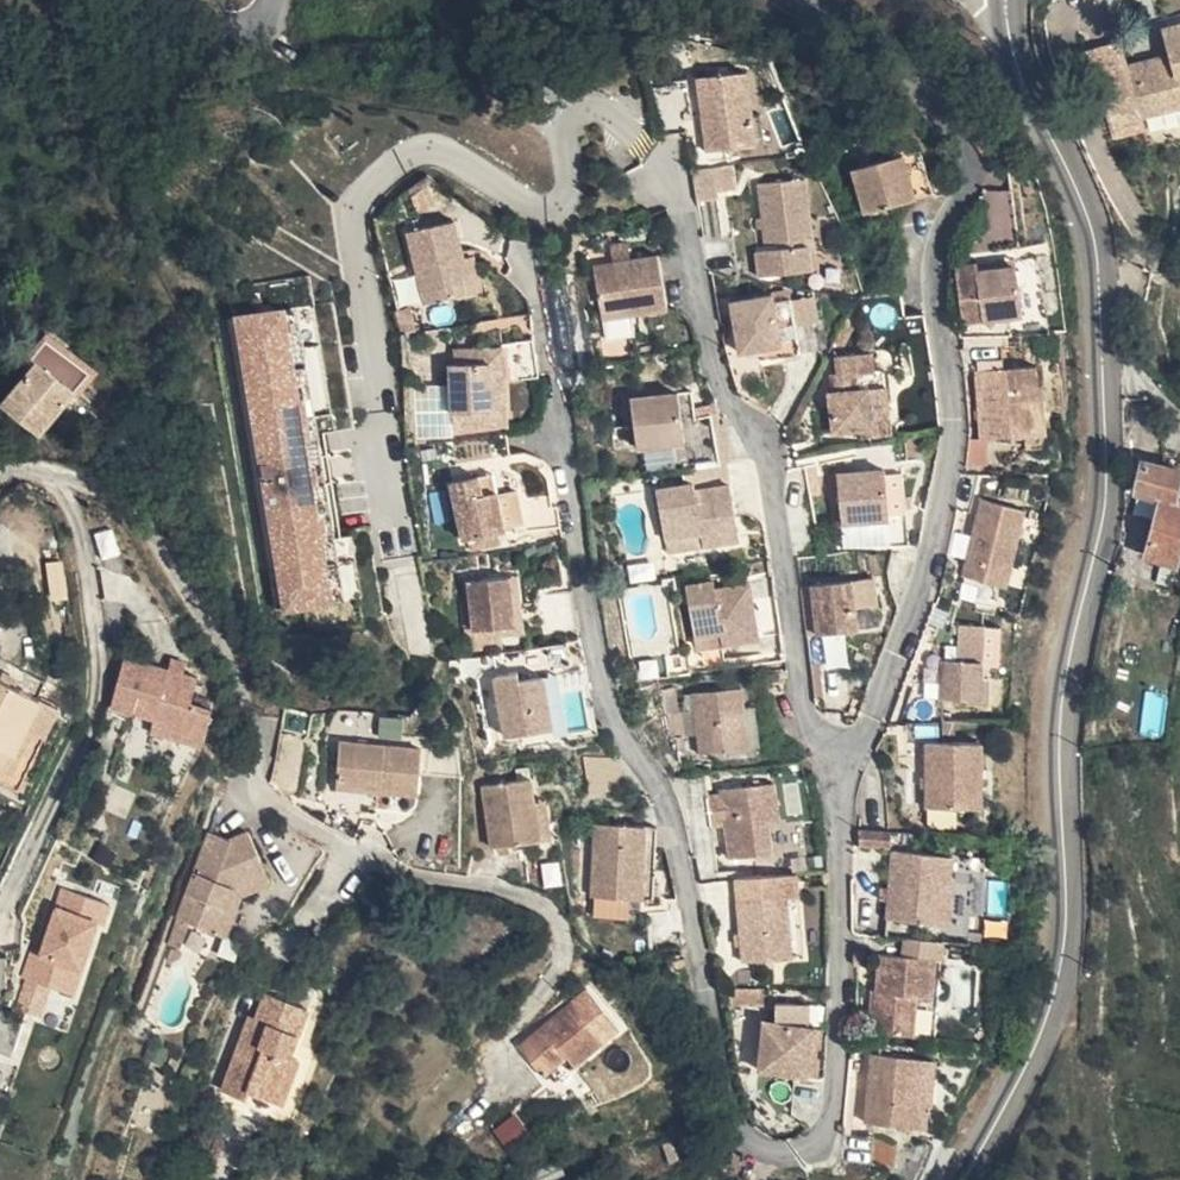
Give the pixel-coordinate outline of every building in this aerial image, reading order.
[(1140,61),(1133,32),(1099,40),(1113,98),(1120,97),(1129,132),(1158,125),(1155,111),(1179,104),(1179,50),(1140,61)] [(772,73),(723,80),(731,140),(732,142),(758,132),(778,120),(772,73)] [(1158,125),(1179,119),(1179,104),(1155,111),(1158,125)] [(786,116),(781,117),(778,120),(782,147),(790,145),(786,116)] [(731,140),(733,153),(782,147),(778,120),(758,132),(732,142),(731,140)] [(959,188),(946,143),(878,164),(892,209),(959,188)] [(762,192),(759,168),(716,173),(722,203),(742,201),(742,195),(762,192)] [(829,179),(783,185),(792,249),(784,250),(787,274),(837,267),(834,244),(839,243),(829,179)] [(981,189),(981,239),(1011,239),(1011,189),(981,189)] [(482,299),(474,257),(468,226),(420,236),(434,309),(482,299)] [(482,299),(491,297),(482,255),(474,257),(482,299)] [(997,336),(1017,335),(1015,322),(1054,317),(1048,267),(1011,272),(1010,265),(988,268),(997,336)] [(667,326),(660,271),(595,280),(602,334),(667,326)] [(825,321),(820,298),(818,294),(801,298),(800,291),(759,301),(770,352),(791,347),(794,358),(831,350),(825,321)] [(285,308),(232,316),(280,616),(333,608),(285,308)] [(116,376),(68,344),(54,364),(60,369),(30,413),(71,441),(116,376)] [(502,356),(502,360),(502,395),(544,389),(543,386),(538,351),(502,356)] [(895,394),(883,395),(881,378),(900,375),(897,357),(863,362),(865,379),(857,380),(860,400),(856,400),(862,438),(891,433),(901,432),(895,394)] [(457,374),(489,373),(489,422),(449,423),(449,436),(503,435),(502,395),(502,360),(457,361),(457,374)] [(1060,366),(1053,384),(1013,405),(1018,440),(1070,433),(1064,387),(1073,386),(1070,364),(1060,366)] [(1053,384),(1060,366),(1009,373),(1013,405),(1053,384)] [(449,374),(449,378),(449,393),(449,423),(489,422),(489,373),(457,374),(449,374)] [(891,433),(892,441),(901,440),(919,432),(910,374),(900,375),(881,378),(883,395),(895,394),(901,432),(891,433)] [(449,393),(449,378),(438,378),(438,393),(449,393)] [(449,436),(449,423),(449,393),(438,393),(413,394),(414,444),(450,444),(449,436)] [(638,468),(686,461),(678,413),(630,421),(638,468)] [(901,440),(919,438),(919,432),(901,440)] [(697,488),(731,483),(725,446),(721,447),(719,436),(689,441),(697,488)] [(1178,454),(1170,484),(1179,487),(1179,454),(1178,454)] [(872,528),(918,523),(913,474),(866,479),(872,528)] [(520,548),(562,542),(559,520),(518,526),(513,499),(501,487),(495,493),(488,488),(491,508),(500,506),(507,545),(520,543),(520,548)] [(477,510),(491,508),(488,488),(474,491),(477,510)] [(446,496),(456,555),(499,547),(491,508),(477,510),(474,491),(446,496)] [(1061,512),(1018,499),(996,576),(1040,589),(1061,512)] [(1132,500),(1125,546),(1145,549),(1153,503),(1132,500)] [(667,561),(702,555),(705,569),(741,562),(731,508),(698,514),(696,505),(658,511),(667,561)] [(499,547),(507,545),(500,506),(491,508),(499,547)] [(667,561),(670,575),(705,569),(702,555),(667,561)] [(887,634),(881,585),(831,591),(837,640),(887,634)] [(464,645),(454,646),(455,664),(482,662),(481,652),(514,649),(509,591),(500,592),(504,641),(464,645)] [(464,645),(504,641),(500,592),(459,595),(464,645)] [(718,665),(755,659),(745,603),(709,609),(708,602),(682,606),(691,658),(717,654),(718,665)] [(578,647),(571,605),(528,610),(534,652),(578,647)] [(1013,701),(1014,665),(1014,626),(989,626),(989,662),(974,662),(973,701),(1013,701)] [(717,654),(691,658),(693,670),(718,665),(717,654)] [(195,713),(201,686),(187,682),(171,679),(127,668),(114,719),(158,729),(187,737),(184,749),(207,755),(216,717),(195,713)] [(187,682),(190,673),(174,669),(171,679),(187,682)] [(548,740),(541,688),(516,691),(514,682),(490,685),(499,747),(548,740)] [(585,743),(577,683),(554,686),(561,738),(562,746),(585,743)] [(548,740),(561,738),(554,686),(541,688),(548,740)] [(1,780),(0,782),(0,801),(9,806),(53,718),(0,692),(0,780),(1,780)] [(695,772),(744,765),(736,704),(687,711),(695,772)] [(184,749),(187,737),(158,729),(155,742),(184,749)] [(1012,743),(957,742),(956,807),(1011,808),(1012,743)] [(335,785),(374,799),(416,805),(422,760),(340,749),(335,785)] [(334,794),(374,799),(335,785),(334,794)] [(483,795),(487,827),(496,822),(535,819),(534,812),(532,789),(483,795)] [(779,795),(725,801),(726,807),(712,808),(711,802),(688,805),(694,844),(695,852),(718,850),(716,838),(729,837),(733,870),(775,866),(771,833),(783,832),(779,795)] [(539,850),(550,849),(546,818),(535,819),(539,850)] [(487,827),(491,856),(539,850),(535,819),(496,822),(487,827)] [(892,845),(923,846),(923,830),(892,829),(892,845)] [(591,906),(654,911),(659,838),(596,834),(591,906)] [(234,845),(213,836),(180,922),(220,938),(237,894),(271,879),(253,836),(234,845)] [(984,851),(925,847),(922,884),(921,897),(920,915),(983,920),(986,873),(983,873),(984,851)] [(220,938),(229,941),(245,900),(275,887),(271,879),(237,894),(220,938)] [(913,896),(921,897),(922,884),(914,883),(913,896)] [(53,886),(17,1011),(41,1018),(49,989),(79,998),(107,901),(53,886)] [(786,912),(797,911),(796,886),(735,890),(738,974),(789,972),(786,912)] [(789,972),(832,953),(797,911),(786,912),(789,972)] [(901,1028),(962,1034),(970,935),(933,932),(931,951),(908,949),(901,1028)] [(286,1107),(253,1097),(251,1103),(247,1116),(267,1123),(280,1125),(285,1125),(290,1124),(295,1122),(299,1119),(302,1115),(318,1066),(318,1062),(318,1059),(316,1055),(314,1052),(311,1050),(308,1049),(321,1009),(321,1004),(320,999),(318,995),(316,991),(312,988),(294,982),(287,1004),(308,1011),(293,1058),(301,1061),(286,1107)] [(253,1097),(286,1107),(301,1061),(293,1058),(308,1011),(287,1004),(265,997),(256,1024),(251,1022),(227,1096),(251,1103),(253,1097)] [(723,999),(723,1018),(742,1018),(742,999),(723,999)] [(742,1018),(755,1017),(755,999),(742,999),(742,1018)] [(603,1053),(571,1012),(518,1053),(543,1084),(556,1074),(561,1079),(570,1072),(573,1076),(603,1053)] [(900,1015),(885,1014),(884,1036),(899,1037),(900,1015)] [(811,1086),(816,1036),(767,1032),(763,1082),(811,1086)] [(821,1087),(825,1037),(816,1036),(811,1086),(821,1087)] [(946,1100),(951,1053),(899,1048),(892,1116),(952,1122),(955,1101),(946,1100)]
